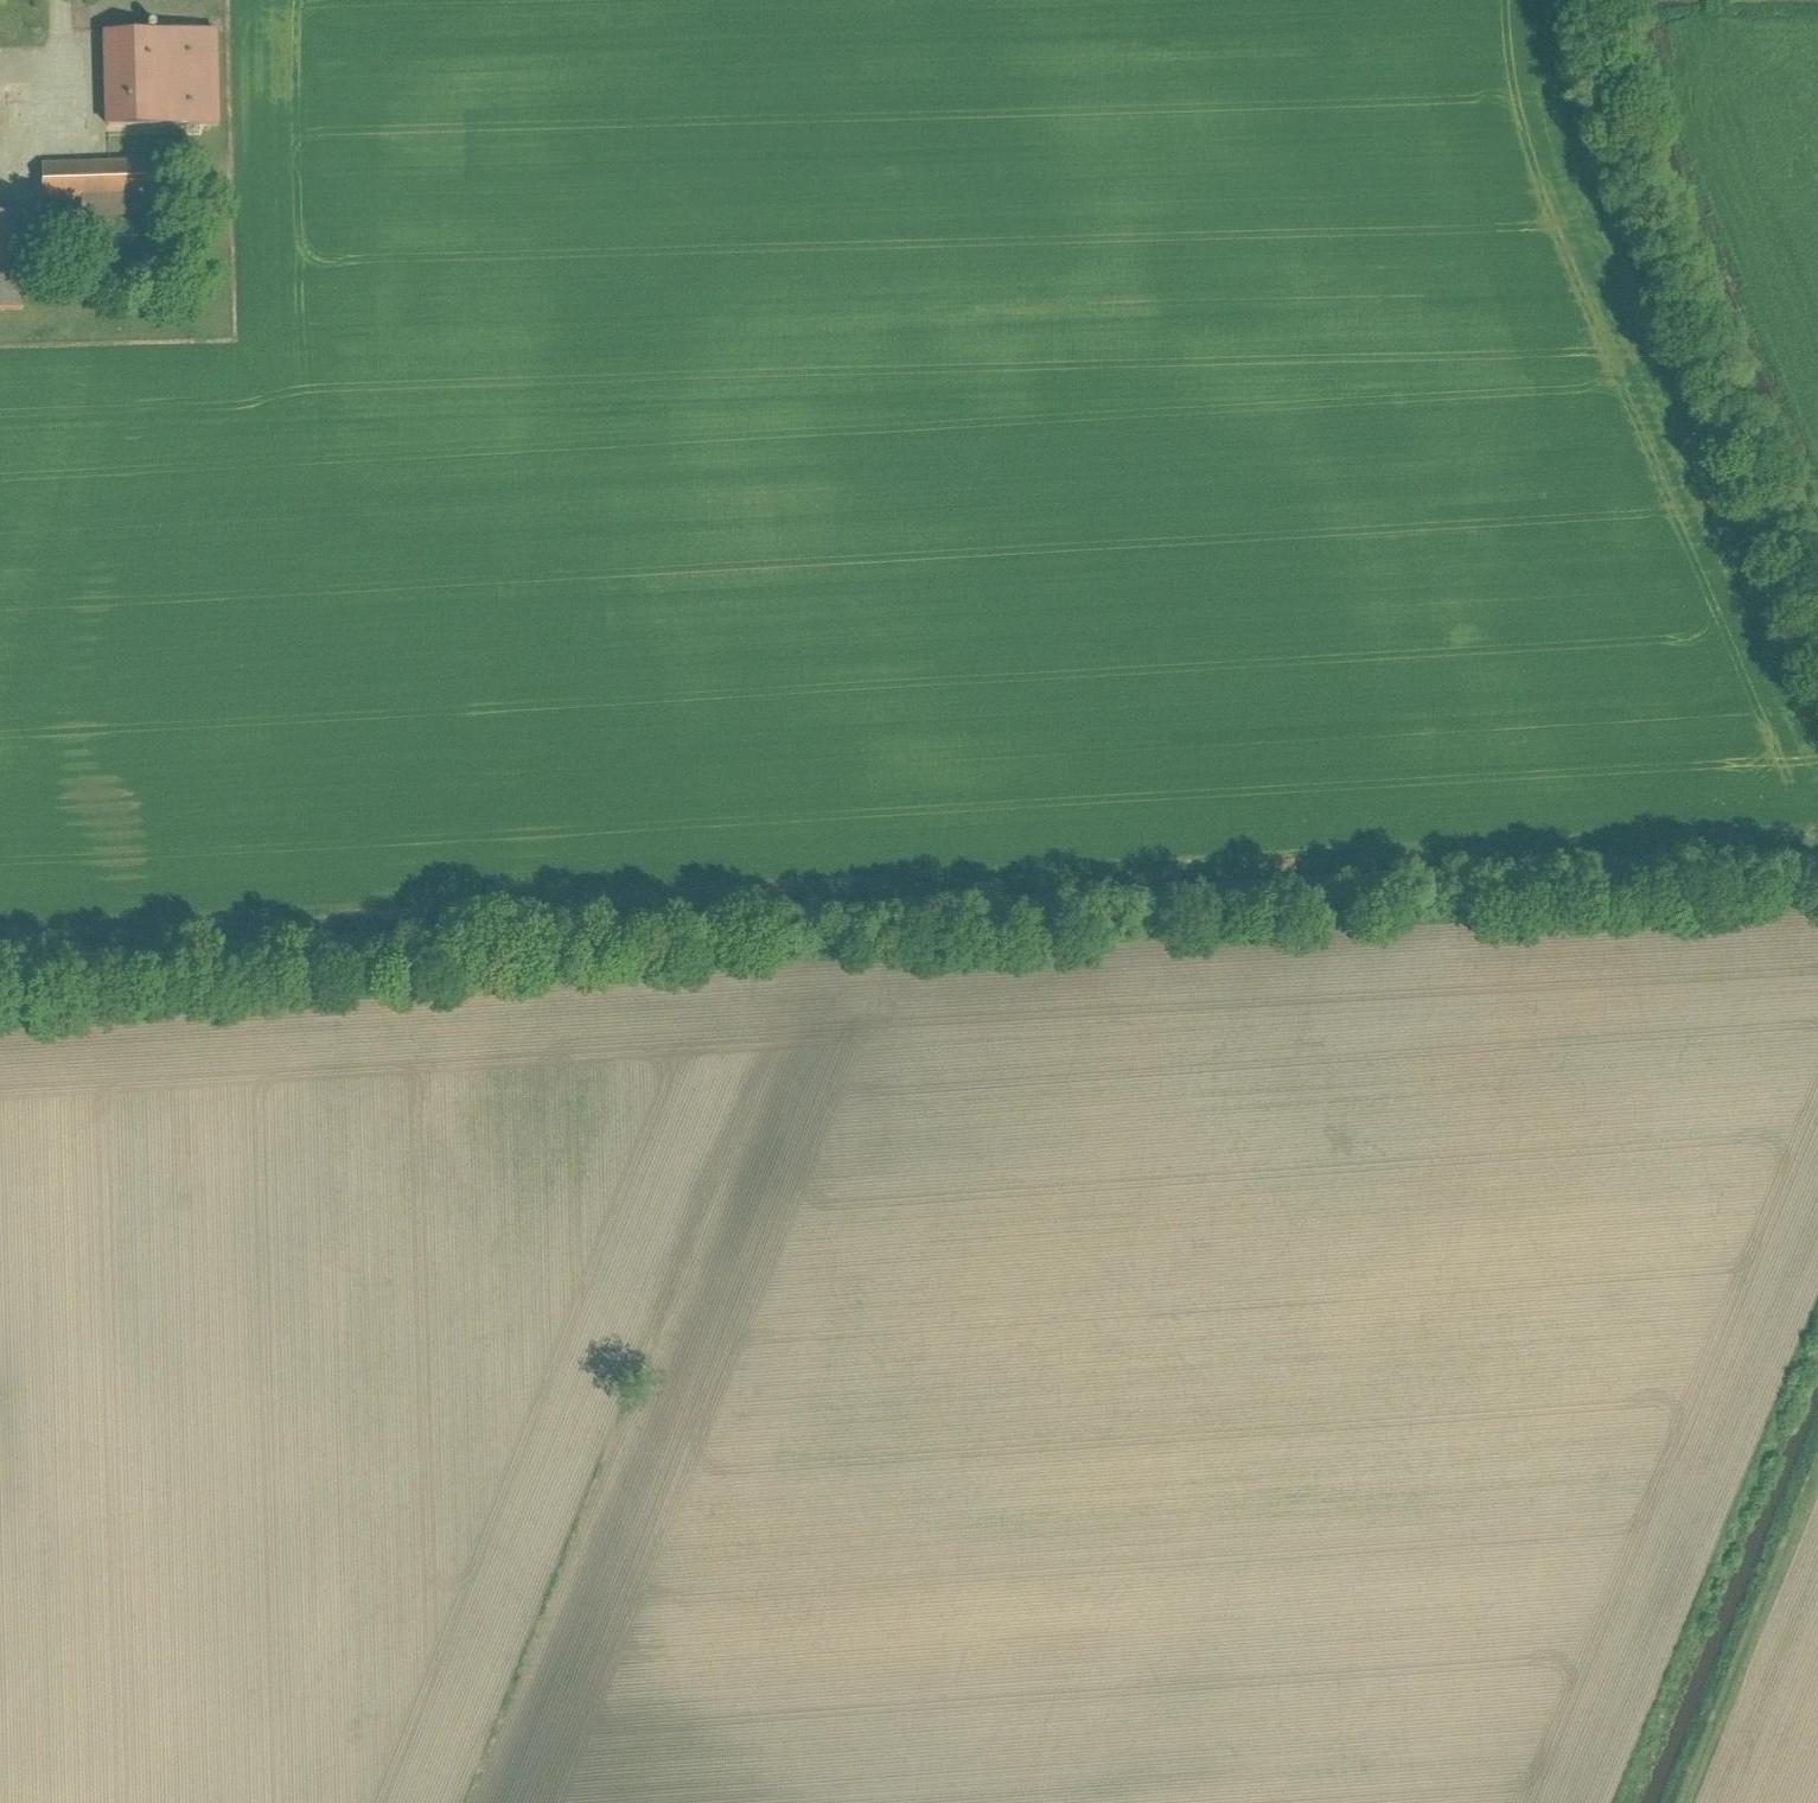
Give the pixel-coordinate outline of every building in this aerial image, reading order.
[(116,31),(119,126),(232,124),(229,28),(116,31)] [(158,157),(54,162),(57,215),(160,211),(158,157)] [(35,309),(34,212),(0,212),(0,309),(35,309)]
